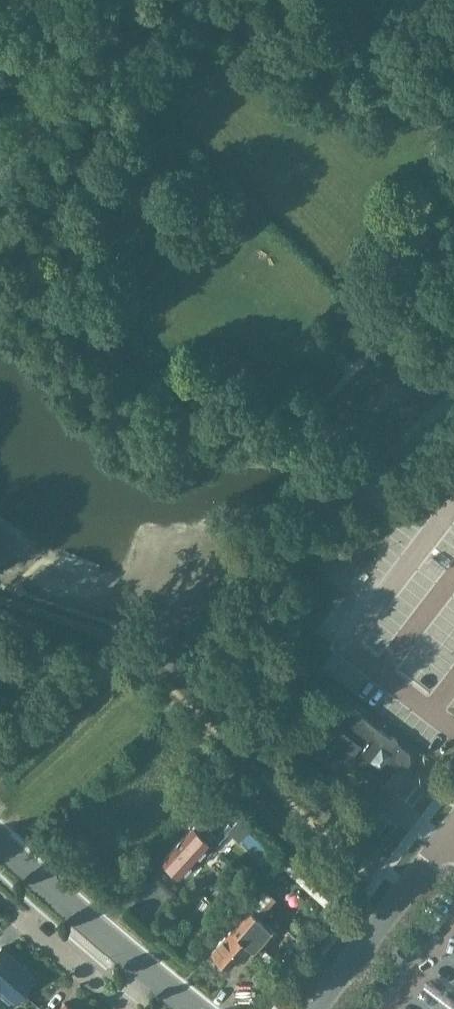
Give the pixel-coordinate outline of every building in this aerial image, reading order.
[(404,771),(413,761),(412,751),(398,741),(400,739),(393,734),(391,736),(344,700),(333,714),(325,707),(317,718),(312,713),(293,737),(327,762),(338,761),(349,746),(351,748),(350,753),(351,762),(375,781),(386,779),(396,765),(404,771)] [(221,793),(205,810),(215,819),(230,802),(221,793)] [(195,826),(164,859),(180,874),(204,848),(209,852),(230,829),(240,839),(252,826),(240,814),(233,822),(230,820),(217,834),(207,825),(201,819),(195,826)] [(294,851),(281,865),(301,883),(314,869),(294,851)] [(256,912),(270,898),(260,889),(246,903),(256,912)] [(266,922),(254,912),(249,908),(213,950),(229,965),(248,943),(259,951),(277,930),(267,921),(266,922)] [(1,988),(13,999),(35,974),(2,945),(0,947),(0,989),(1,988)] [(66,999),(58,1008),(77,1008),(66,999)]
